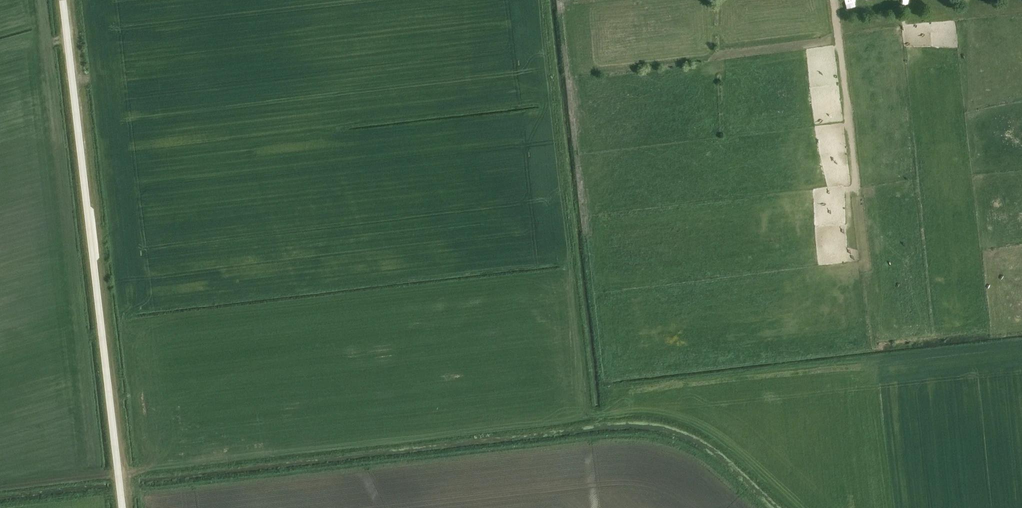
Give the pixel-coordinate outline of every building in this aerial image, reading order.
[(913,9),(922,8),(921,0),(912,0),(913,9)]
